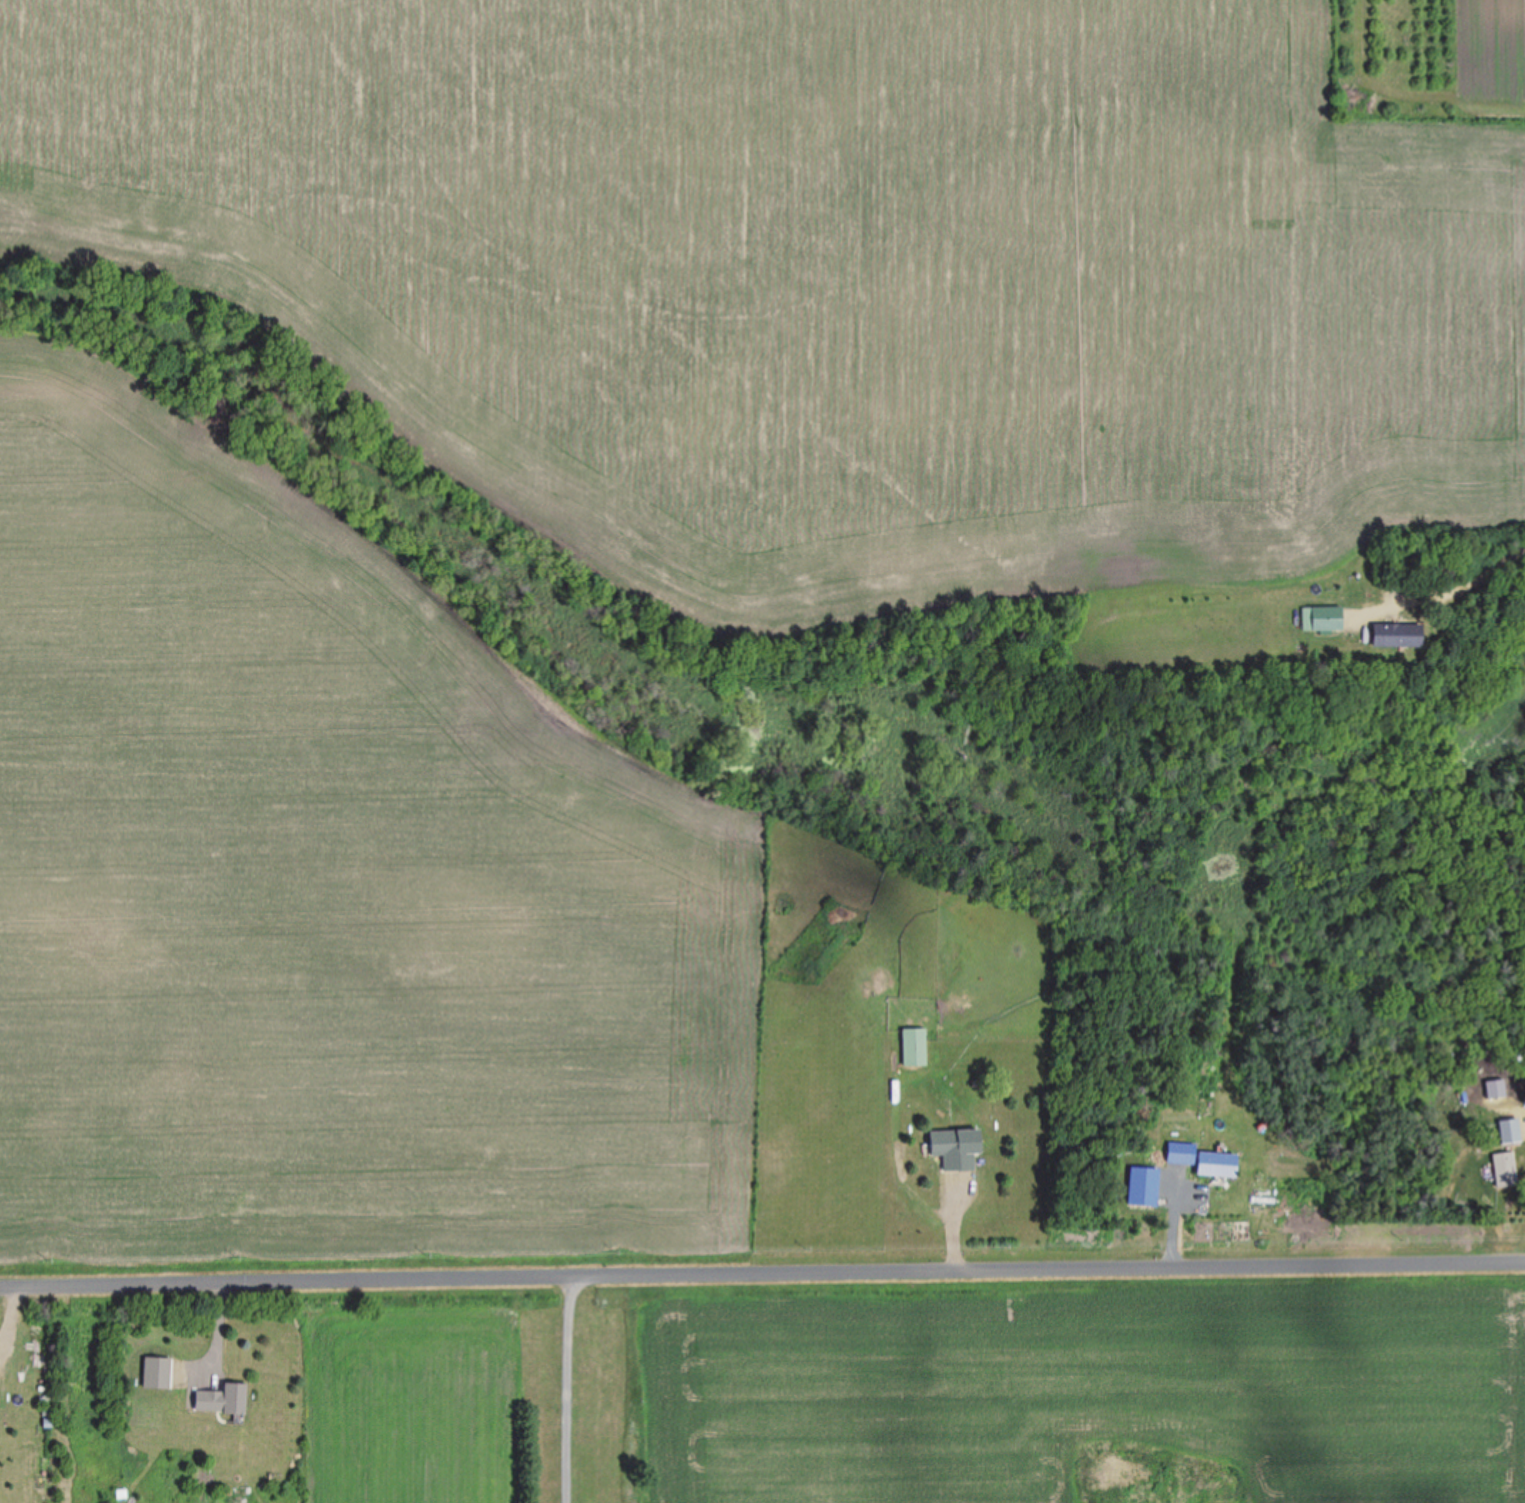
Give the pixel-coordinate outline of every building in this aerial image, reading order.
[(1310,629),(1341,629),(1341,606),(1310,606),(1310,629)] [(1421,623),(1371,623),(1371,646),(1421,646),(1421,623)] [(924,1065),(924,1027),(902,1027),(902,1065),(924,1065)] [(1497,1119),(1500,1142),(1519,1140),(1517,1117),(1497,1119)] [(929,1129),(929,1155),(941,1155),(941,1169),(973,1169),(973,1153),(979,1153),(978,1128),(929,1129)] [(1188,1141),(1166,1141),(1166,1162),(1188,1162),(1188,1141)] [(1492,1152),(1495,1186),(1516,1185),(1513,1150),(1492,1152)] [(1234,1175),(1235,1152),(1196,1151),(1195,1174),(1234,1175)] [(244,1382),(223,1382),(222,1391),(194,1390),(194,1411),(243,1412),(244,1382)]
